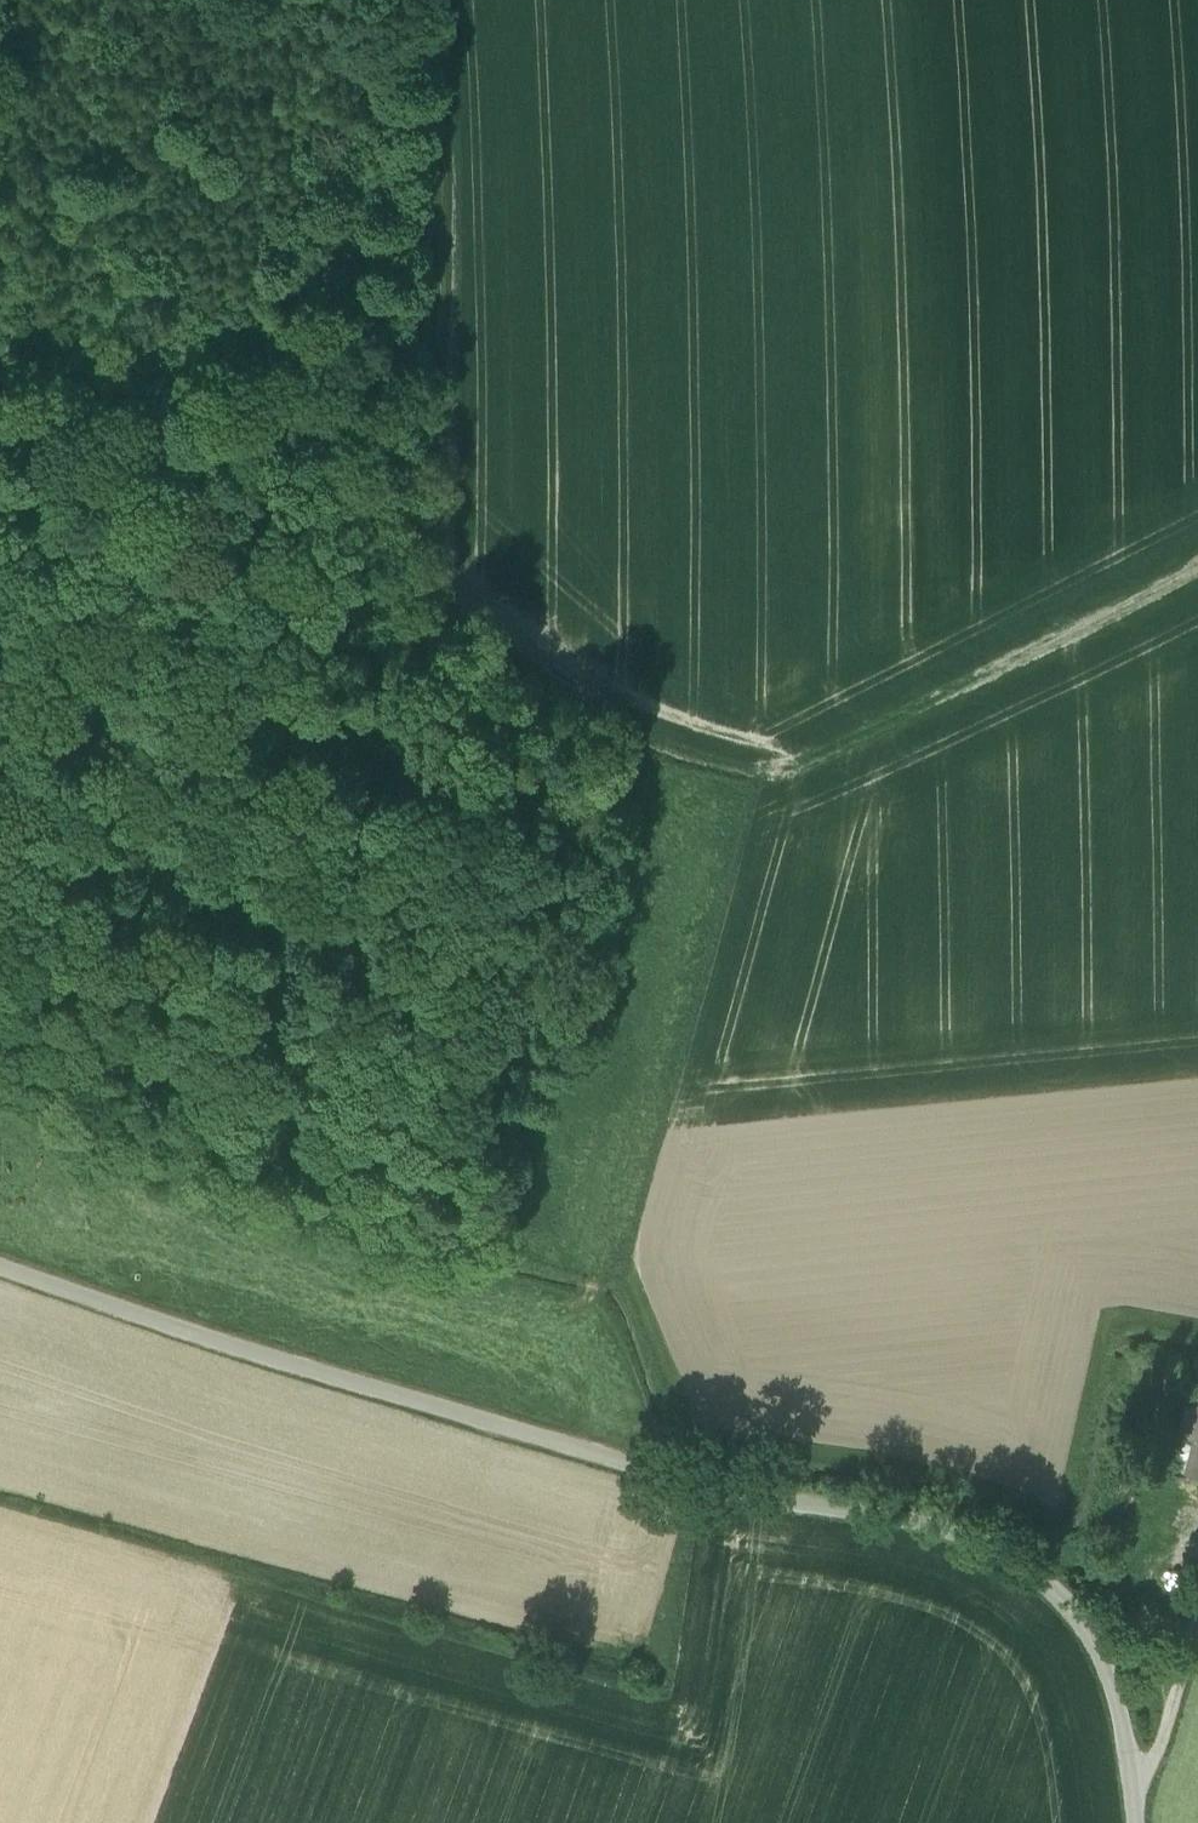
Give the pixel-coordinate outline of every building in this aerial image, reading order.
[(1197,1404),(1197,1390),(1192,1388),(1189,1401),(1197,1404)] [(1189,1401),(1186,1400),(1178,1433),(1196,1438),(1187,1472),(1197,1475),(1197,1404),(1189,1401)]
